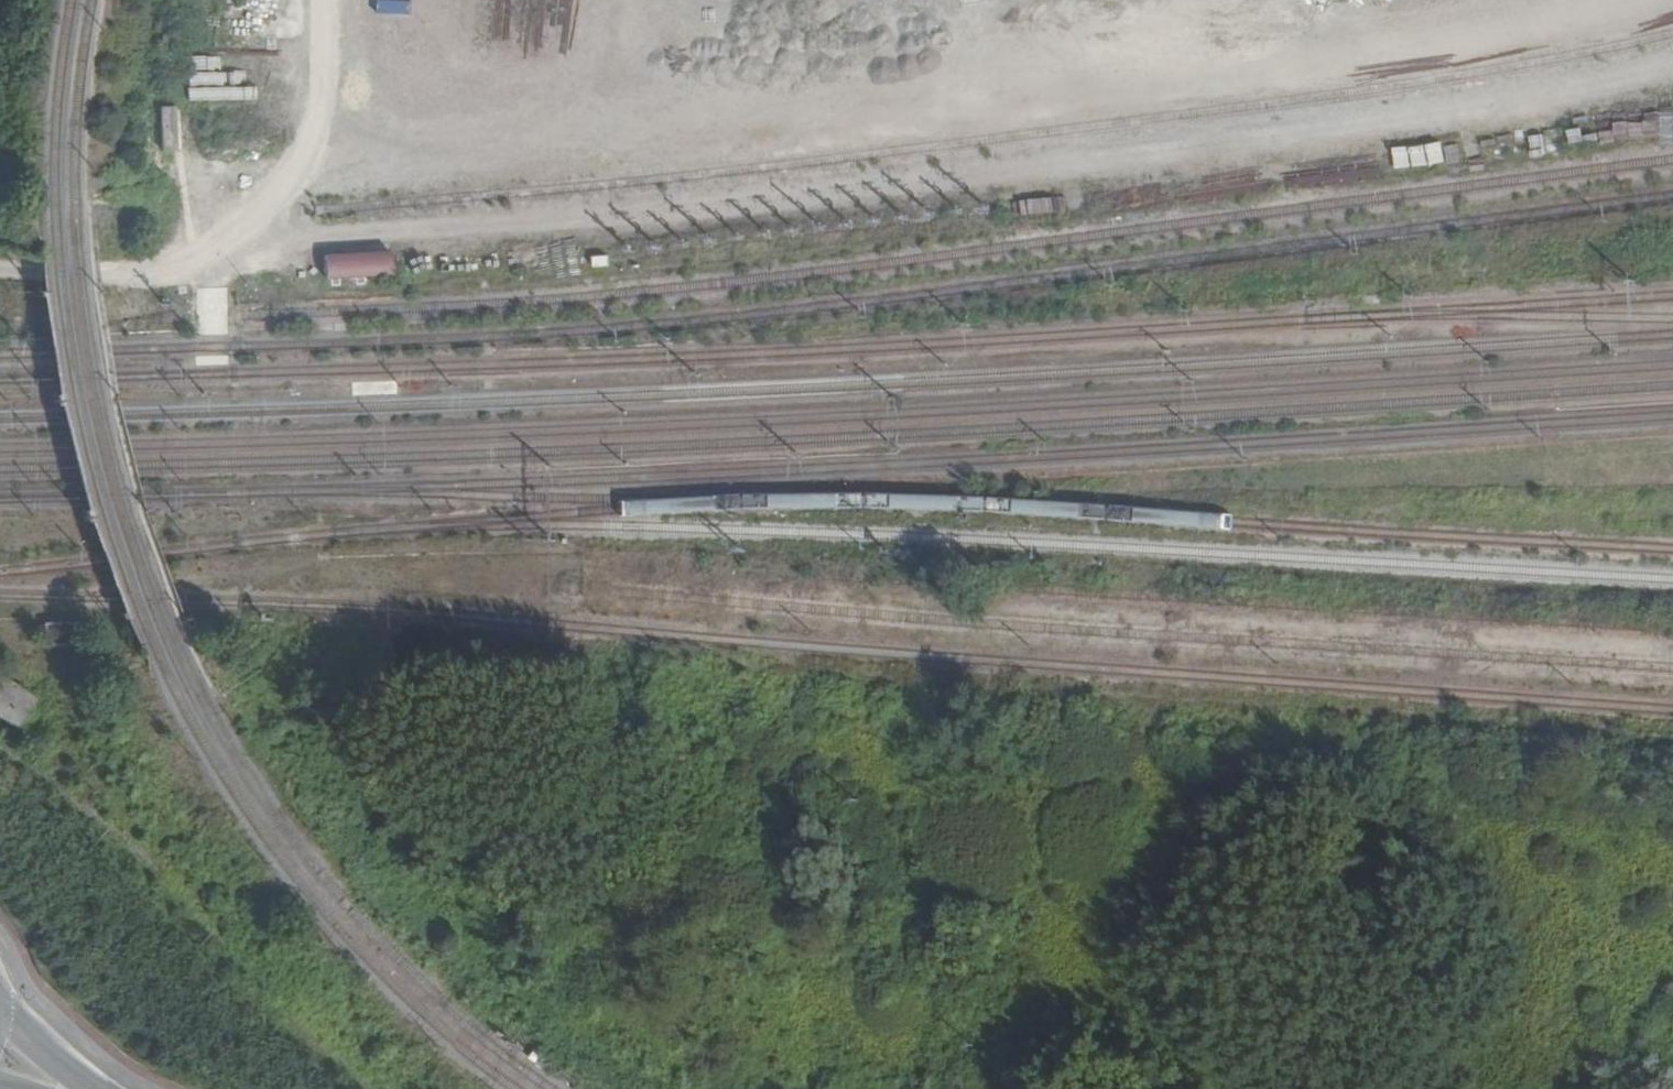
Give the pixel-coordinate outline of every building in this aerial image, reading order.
[(393,247),(326,252),(328,274),(394,270),(393,247)] [(18,727),(39,698),(0,670),(0,715),(18,727)]
